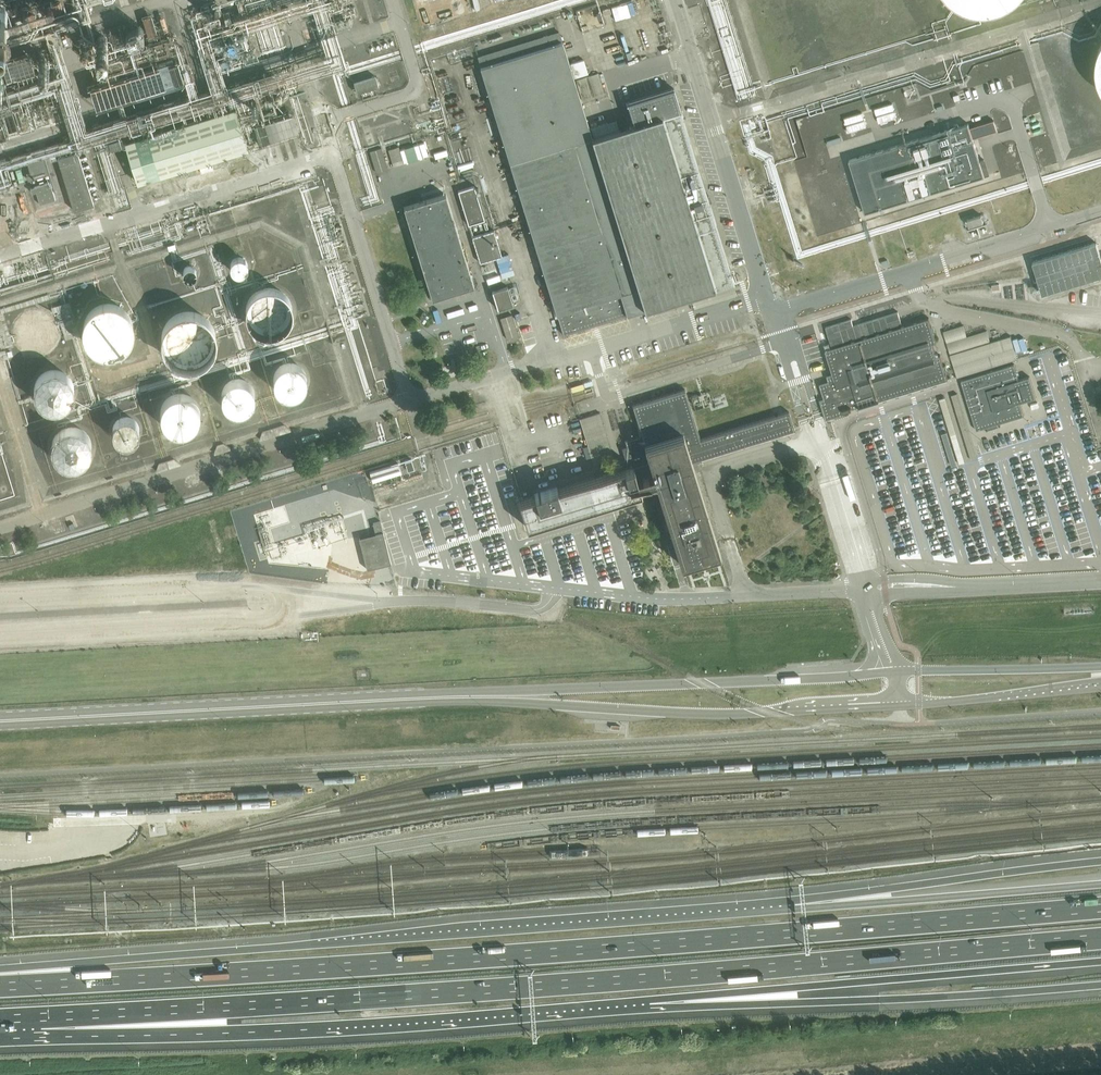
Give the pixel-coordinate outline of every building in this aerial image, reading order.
[(6,12),(11,25),(28,19),(26,15),(35,11),(31,0),(26,0),(16,4),(18,7),(6,12)] [(57,0),(40,0),(43,10),(59,5),(57,0)] [(955,1),(958,3),(964,6),(972,9),(979,10),(983,11),(989,11),(995,10),(1002,8),(1008,5),(1012,3),(1016,0),(954,0),(955,1)] [(231,27),(196,39),(203,61),(239,49),(231,27)] [(95,111),(193,81),(177,31),(150,39),(157,63),(87,84),(95,111)] [(559,31),(478,56),(477,56),(480,65),(562,39),(559,31)] [(604,94),(598,73),(597,70),(593,71),(592,71),(593,74),(574,80),(574,78),(588,73),(584,60),(569,64),(562,42),(480,68),(564,335),(644,310),(646,314),(664,309),(663,304),(733,282),(673,88),(627,103),(634,124),(619,129),(616,120),(591,127),(594,137),(592,137),(581,101),(604,94)] [(30,53),(1,61),(7,81),(35,73),(30,53)] [(375,76),(354,83),(357,93),(361,92),(375,88),(378,86),(375,76)] [(437,101),(431,103),(433,109),(439,107),(437,101)] [(6,139),(39,129),(31,104),(0,114),(0,121),(6,139)] [(235,107),(130,140),(125,141),(138,183),(248,149),(235,107)] [(257,149),(297,138),(291,119),(251,131),(257,149)] [(969,124),(849,161),(865,214),(985,177),(969,124)] [(398,147),(388,150),(393,167),(404,164),(398,147)] [(381,148),(370,152),(376,172),(387,169),(381,148)] [(78,152),(58,158),(75,210),(94,204),(78,152)] [(26,174),(28,181),(49,175),(44,158),(27,163),(30,173),(26,174)] [(36,192),(40,205),(56,200),(50,182),(31,188),(32,193),(36,192)] [(484,220),(474,186),(458,191),(468,225),(484,220)] [(446,195),(424,201),(404,208),(432,299),(474,286),(446,195)] [(774,213),(765,216),(773,242),(782,239),(774,213)] [(981,219),(964,224),(967,232),(984,227),(981,219)] [(480,262),(502,256),(494,230),(472,237),(480,262)] [(1033,263),(1043,295),(1100,277),(1100,258),(1097,243),(1033,263)] [(248,265),(247,261),(245,258),(242,256),(239,255),(237,255),(235,256),(233,257),(232,258),(230,261),(229,265),(229,268),(231,271),(234,273),(236,274),(238,274),(241,274),(243,273),(245,272),(247,269),(248,265)] [(495,261),(498,269),(509,265),(507,257),(495,261)] [(197,272),(197,269),(195,267),(193,265),(190,265),(187,266),(185,267),(183,269),(183,272),(184,275),(185,277),(187,279),(189,279),(193,279),(195,277),(197,275),(197,272)] [(486,273),(490,284),(501,280),(497,269),(486,273)] [(688,298),(692,310),(738,296),(734,285),(688,298)] [(507,286),(492,291),(499,312),(508,310),(506,306),(513,304),(507,286)] [(247,308),(246,314),(246,320),(248,326),(252,331),(257,335),(262,338),(269,339),(275,338),(280,335),(285,331),(289,326),(290,320),(291,316),(290,310),(287,304),(283,299),(278,296),(272,294),(266,294),(260,295),(255,298),(250,303),(247,308)] [(863,309),(824,321),(832,347),(852,341),(851,340),(855,340),(864,338),(864,337),(867,336),(867,337),(877,334),(877,333),(880,332),(880,333),(890,330),(889,329),(892,328),(893,329),(902,326),(902,325),(903,325),(895,300),(869,307),(873,320),(866,322),(863,309)] [(136,328),(136,323),(134,317),(132,313),(128,308),(124,305),(119,303),(115,302),(112,301),(109,301),(104,302),(99,304),(95,306),(91,309),(88,313),(85,318),(84,322),(83,328),(84,332),(85,337),(88,342),(91,346),(96,350),(100,352),(104,354),(109,354),(115,354),(120,352),(124,350),(129,347),(132,343),(134,339),(136,334),(136,328)] [(220,337),(219,331),(218,326),(215,321),(212,317),(207,313),(202,311),(197,309),(192,309),(186,309),(181,311),(177,313),(175,314),(172,317),(168,321),(166,326),(164,331),(163,337),(164,342),(165,347),(168,352),(171,356),(175,360),(180,363),(186,365),(191,365),(197,365),(202,363),(207,360),(211,357),(214,353),(217,348),(219,343),(220,337)] [(59,332),(59,331),(58,327),(57,323),(55,319),(52,316),(50,314),(47,313),(43,311),(38,310),(35,311),(31,311),(27,313),(23,316),(20,320),(19,323),(17,327),(17,331),(17,334),(18,339),(20,342),(22,345),(25,348),(29,350),(32,351),(37,352),(40,352),(45,351),(49,349),(52,346),(55,343),(57,340),(58,336),(59,332)] [(506,339),(518,335),(512,315),(500,318),(506,339)] [(819,400),(823,412),(824,417),(825,420),(840,416),(844,415),(844,412),(948,380),(940,355),(937,356),(933,344),(936,343),(929,318),(917,321),(914,321),(915,322),(905,325),(905,324),(903,325),(902,325),(902,326),(893,329),(892,328),(889,329),(890,330),(880,333),(880,332),(877,333),(877,334),(867,337),(867,336),(864,337),(864,338),(855,340),(851,340),(852,341),(832,347),(825,350),(832,375),(827,376),(828,381),(819,384),(824,399),(819,400)] [(943,331),(957,376),(958,378),(1018,359),(1010,336),(990,342),(987,330),(967,337),(963,325),(943,331)] [(1024,337),(1018,339),(1022,352),(1028,350),(1024,337)] [(292,392),(297,390),(300,386),(303,382),(304,377),(303,372),(300,367),(297,363),(292,361),(287,360),(282,361),(277,363),(274,367),(271,372),(270,377),(271,382),(274,386),(277,390),(282,392),(287,393),(292,392)] [(961,380),(964,391),(977,430),(987,427),(988,429),(998,426),(999,426),(998,424),(1024,416),(1020,402),(1036,398),(1030,376),(1019,380),(1014,364),(961,380)] [(76,389),(76,385),(74,381),(72,377),(69,374),(66,371),(62,369),(58,368),(54,368),(50,369),(47,370),(43,372),(40,375),(38,378),(36,381),(35,385),(34,389),(35,394),(36,398),(38,401),(41,404),(45,407),(49,409),(52,409),(56,410),(60,409),(64,408),(67,406),(70,404),(72,401),(74,398),(76,394),(76,389)] [(256,395),(256,394),(255,391),(254,388),(253,385),(251,383),(248,381),(246,379),(242,378),(239,378),(236,378),(233,379),(230,381),(227,382),(226,384),(224,387),(223,390),(222,394),(222,397),(223,400),(224,402),(226,405),(228,407),(232,410),(234,410),(238,411),(240,411),(244,410),(246,409),(249,407),(252,405),(254,401),(255,398),(256,395)] [(691,462),(795,429),(793,426),(789,412),(780,415),(772,418),(700,439),(685,389),(632,406),(641,435),(624,440),(626,446),(621,448),(628,468),(557,490),(556,488),(535,495),(535,497),(520,501),(523,514),(528,528),(624,498),(625,502),(652,494),(649,483),(655,480),(682,566),(714,556),(720,554),(691,462)] [(202,413),(202,412),(202,408),(201,404),(199,401),(196,397),(192,394),(189,393),(186,392),(182,392),(177,392),(173,393),(171,395),(167,397),(164,401),(162,404),(161,408),(161,412),(161,416),(162,420),(164,424),(167,427),(169,429),(173,431),(176,433),(180,433),(184,433),(189,432),(193,430),(195,428),(199,424),(201,421),(202,417),(202,413)] [(600,413),(579,419),(594,465),(614,459),(600,413)] [(140,428),(139,423),(138,421),(137,419),(135,417),(133,416),(129,414),(127,414),(124,414),(121,415),(117,418),(115,420),(114,422),(113,425),(112,428),(113,430),(113,433),(114,435),(116,437),(118,439),(120,440),(123,442),(125,442),(128,442),(131,441),(136,438),(137,436),(139,434),(140,431),(140,428)] [(96,446),(96,442),(95,439),(93,436),(91,432),(88,430),(84,427),(80,426),(76,425),(72,425),(69,426),(65,428),(61,431),(58,434),(56,439),(55,442),(55,446),(55,450),(56,453),(58,457),(60,460),(64,463),(67,465),(70,466),(75,467),(78,467),(83,465),(87,463),(89,461),(92,458),(94,454),(96,450),(96,446)] [(412,459),(406,462),(409,471),(416,469),(412,459)] [(402,473),(400,464),(370,473),(373,482),(402,473)] [(367,569),(391,564),(391,563),(381,521),(373,523),(375,534),(359,538),(367,569)]
